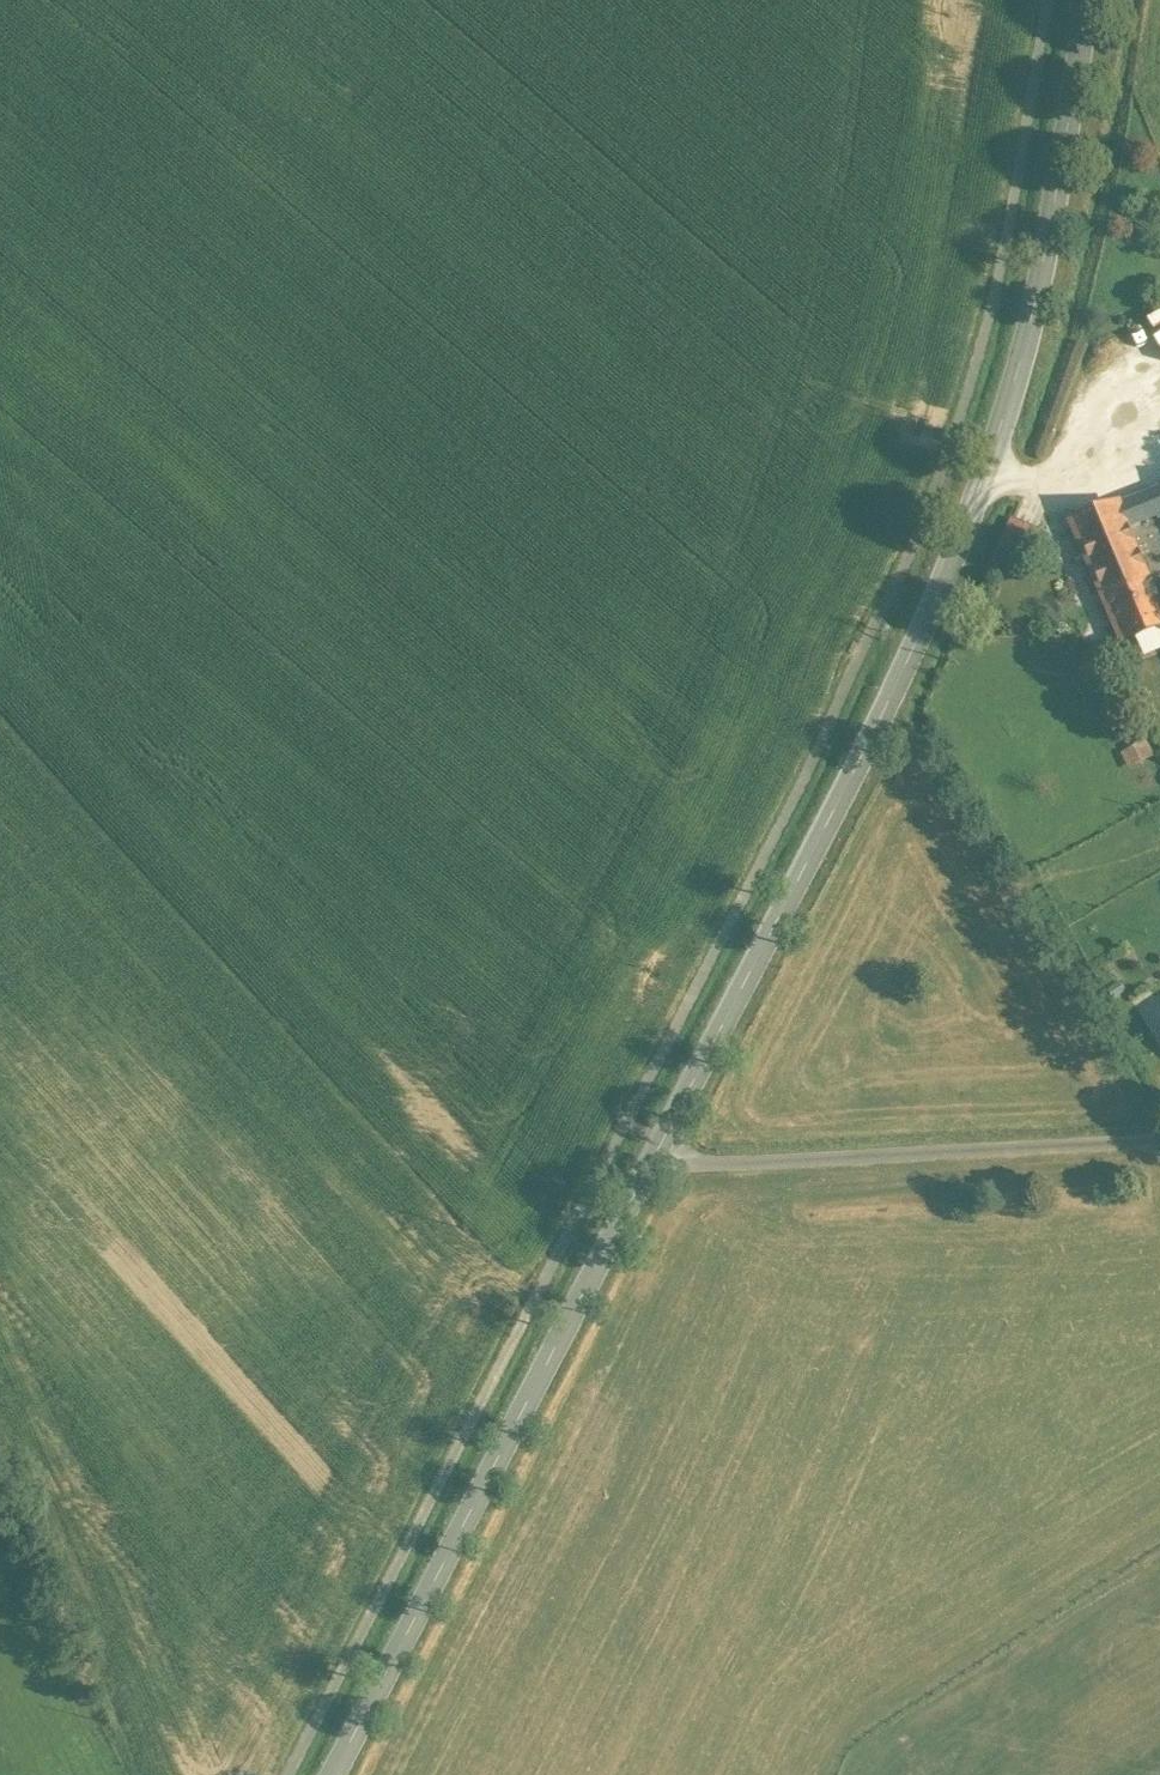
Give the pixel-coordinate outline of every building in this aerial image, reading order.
[(1148,307),(1155,334),(1142,337),(1159,412),(1159,304),(1148,307)] [(1149,492),(1159,519),(1159,487),(1149,492)] [(1149,492),(1119,504),(1130,530),(1159,519),(1149,492)] [(1119,504),(1074,522),(1098,578),(1121,569),(1123,575),(1145,565),(1130,530),(1119,504)] [(1013,518),(1000,546),(1030,559),(1042,530),(1013,518)] [(1123,575),(1121,569),(1098,578),(1125,642),(1159,627),(1159,600),(1145,565),(1123,575)] [(1148,743),(1125,751),(1130,765),(1153,756),(1148,743)]
